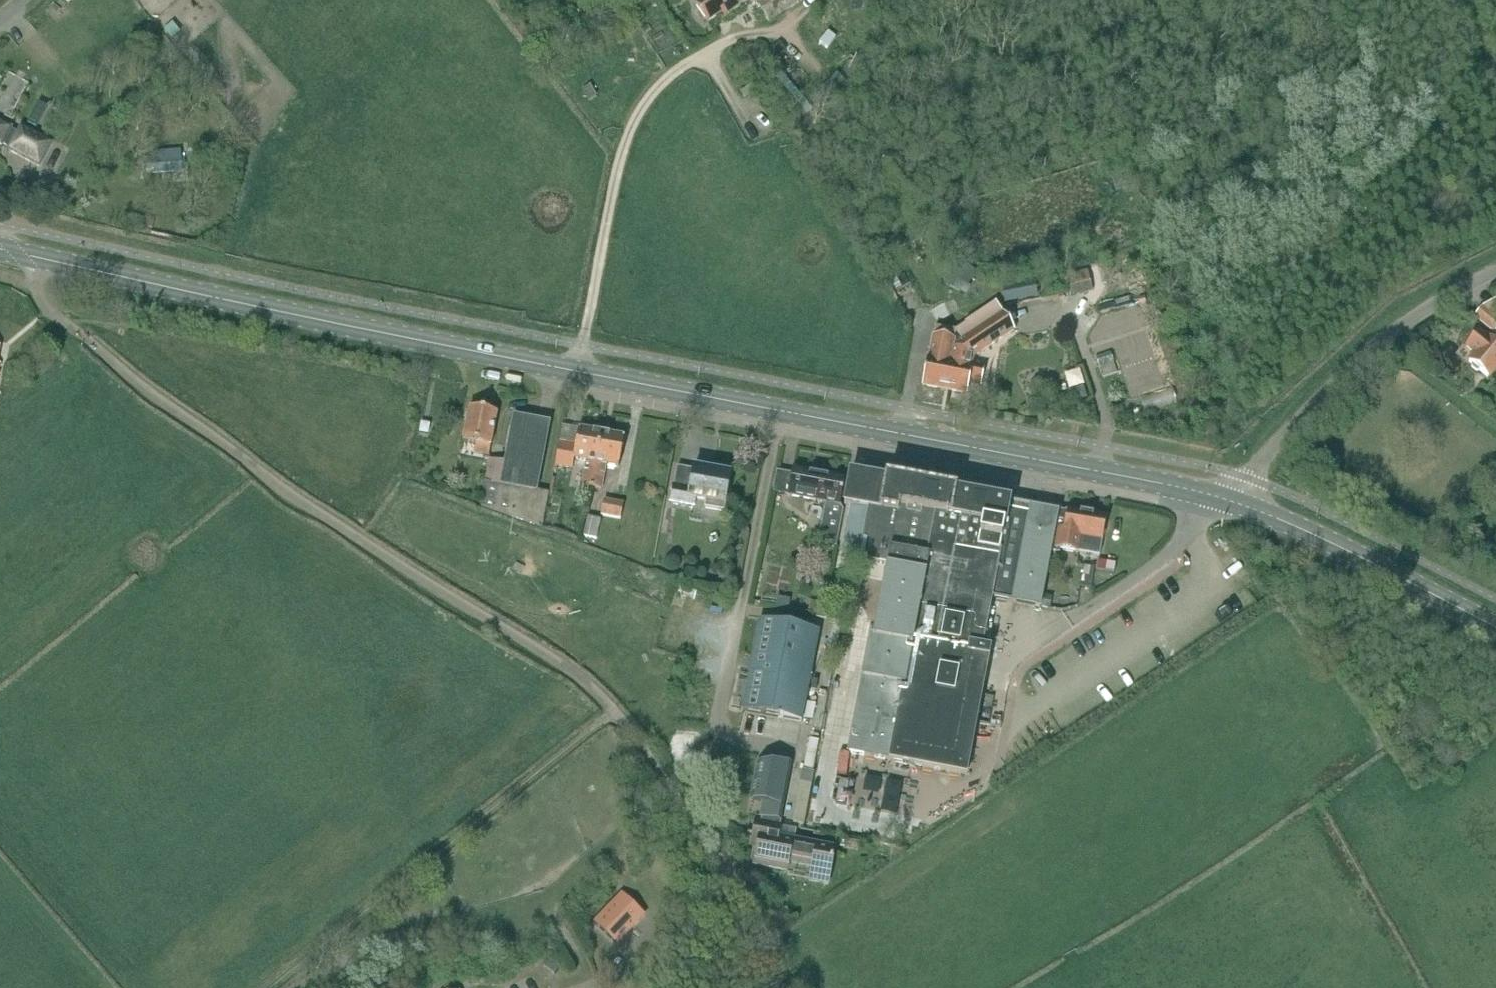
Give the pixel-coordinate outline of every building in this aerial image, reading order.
[(695,6),(708,25),(722,15),(725,20),(744,6),(743,5),(750,0),(704,0),(695,6)] [(771,23),(803,0),(754,0),(771,23)] [(872,62),(858,55),(850,70),(864,78),(872,62)] [(11,129),(0,123),(0,150),(2,146),(3,148),(4,146),(9,149),(8,151),(40,168),(53,142),(22,126),(18,133),(11,129)] [(153,160),(144,160),(144,171),(154,171),(154,174),(183,173),(182,149),(152,150),(153,160)] [(958,261),(950,276),(969,285),(971,281),(967,279),(972,269),(958,261)] [(1088,271),(1068,276),(1071,289),(1091,285),(1088,271)] [(929,358),(923,386),(945,391),(953,353),(954,353),(955,347),(955,346),(1004,314),(997,304),(956,332),(954,341),(935,337),(930,359),(929,358)] [(1475,317),(1495,333),(1495,332),(1495,318),(1483,308),(1475,317)] [(953,353),(945,391),(967,395),(969,384),(981,387),(984,370),(972,367),(974,357),(1015,331),(1004,314),(955,346),(955,347),(954,353),(953,353)] [(1467,346),(1476,354),(1469,362),(1472,363),(1472,367),(1477,372),(1481,371),(1489,378),(1495,370),(1495,342),(1490,337),(1488,339),(1479,331),(1467,346)] [(1084,387),(1072,391),(1077,403),(1088,399),(1084,387)] [(470,408),(462,441),(477,444),(475,453),(490,456),(499,414),(470,408)] [(493,457),(483,505),(513,516),(513,517),(543,528),(550,493),(537,491),(551,424),(515,416),(506,460),(493,457)] [(422,423),(420,433),(429,435),(431,425),(422,423)] [(591,487),(603,433),(578,428),(575,444),(560,441),(556,466),(573,470),(574,459),(592,463),(590,470),(586,469),(582,484),(583,485),(582,495),(589,497),(591,487)] [(627,438),(603,433),(591,487),(602,489),(606,474),(602,473),(603,465),(620,469),(627,438)] [(794,467),(789,497),(827,504),(821,533),(827,534),(825,545),(837,547),(844,511),(842,507),(847,477),(794,467)] [(677,487),(673,502),(695,506),(697,498),(707,501),(705,509),(723,513),(730,476),(695,468),(691,489),(677,487)] [(1052,553),(1059,516),(1059,515),(954,495),(954,493),(884,479),(884,483),(851,476),(845,506),(849,507),(841,557),(888,566),(874,639),(869,638),(847,753),(966,776),(990,653),(983,652),(993,601),(1041,610),(1052,553)] [(605,499),(601,516),(622,520),(625,503),(605,499)] [(1067,517),(1059,516),(1052,553),(1060,554),(1061,550),(1081,553),(1083,546),(1089,513),(1069,510),(1067,517)] [(1089,513),(1083,546),(1103,550),(1109,517),(1089,513)] [(588,516),(583,536),(597,540),(602,520),(588,516)] [(1099,553),(1097,572),(1114,576),(1117,556),(1099,553)] [(1084,566),(1080,587),(1091,589),(1095,568),(1084,566)] [(820,632),(760,620),(743,711),(802,722),(820,632)] [(810,739),(804,770),(813,771),(819,741),(810,739)] [(829,848),(778,838),(792,764),(791,764),(789,772),(759,766),(752,800),(765,803),(762,818),(756,817),(751,843),(758,845),(754,865),(787,871),(789,863),(812,867),(809,882),(828,885),(834,854),(840,855),(828,853),(829,848)] [(622,893),(594,922),(616,943),(644,914),(622,893)]
